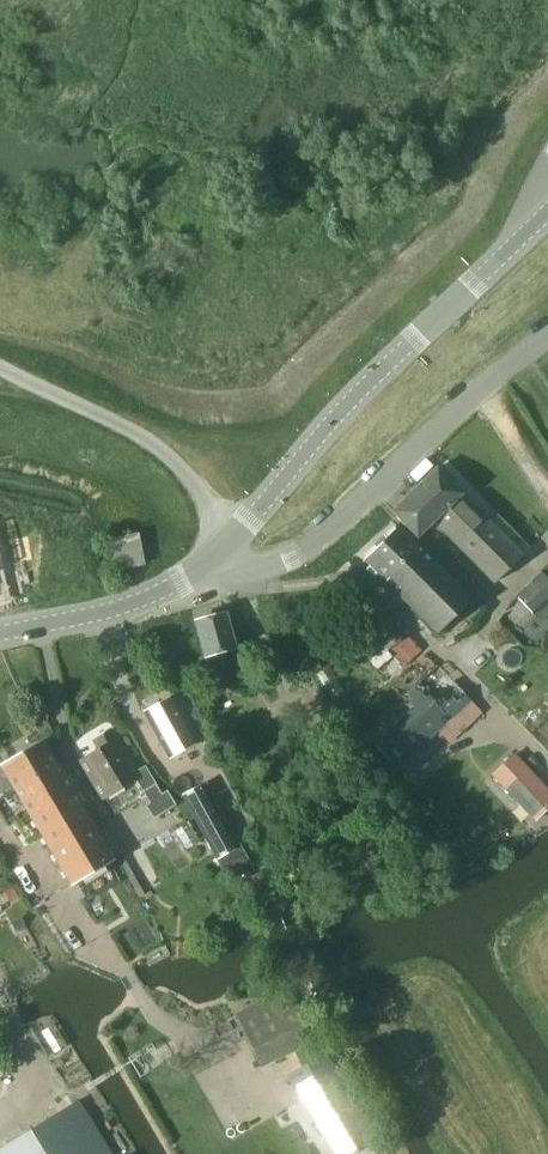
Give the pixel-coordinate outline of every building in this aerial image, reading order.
[(416,538),(433,521),(461,494),(453,486),(436,469),(391,512),(394,514),(416,538)] [(461,494),(433,521),(492,583),(520,557),(483,518),(461,494)] [(364,560),(436,635),(471,601),(399,527),(364,560)] [(107,543),(113,572),(143,566),(138,537),(107,543)] [(540,572),(515,595),(533,614),(534,613),(541,621),(547,614),(547,564),(540,572)] [(345,638),(376,671),(392,657),(402,668),(420,650),(379,607),(362,623),(345,638)] [(225,614),(195,622),(204,658),(209,657),(212,668),(228,664),(225,652),(235,650),(225,614)] [(208,657),(199,659),(204,676),(213,674),(208,657)] [(364,734),(397,769),(470,701),(438,666),(364,734)] [(197,742),(172,697),(143,713),(168,758),(197,742)] [(111,730),(93,741),(98,749),(78,761),(101,799),(135,779),(142,792),(155,784),(145,766),(135,771),(111,730)] [(0,767),(70,884),(113,858),(44,741),(0,767)] [(488,776),(531,823),(547,807),(547,794),(511,754),(488,776)] [(155,784),(142,792),(148,802),(161,795),(155,784)] [(248,863),(214,801),(211,803),(204,789),(183,800),(225,875),(248,863)] [(235,1016),(260,1068),(312,1043),(287,991),(235,1016)] [(325,1059),(304,1072),(316,1093),(338,1080),(325,1059)] [(299,1103),(330,1153),(356,1153),(375,1143),(338,1080),(316,1093),(299,1103)] [(75,1104),(0,1150),(0,1153),(106,1153),(75,1104)]
